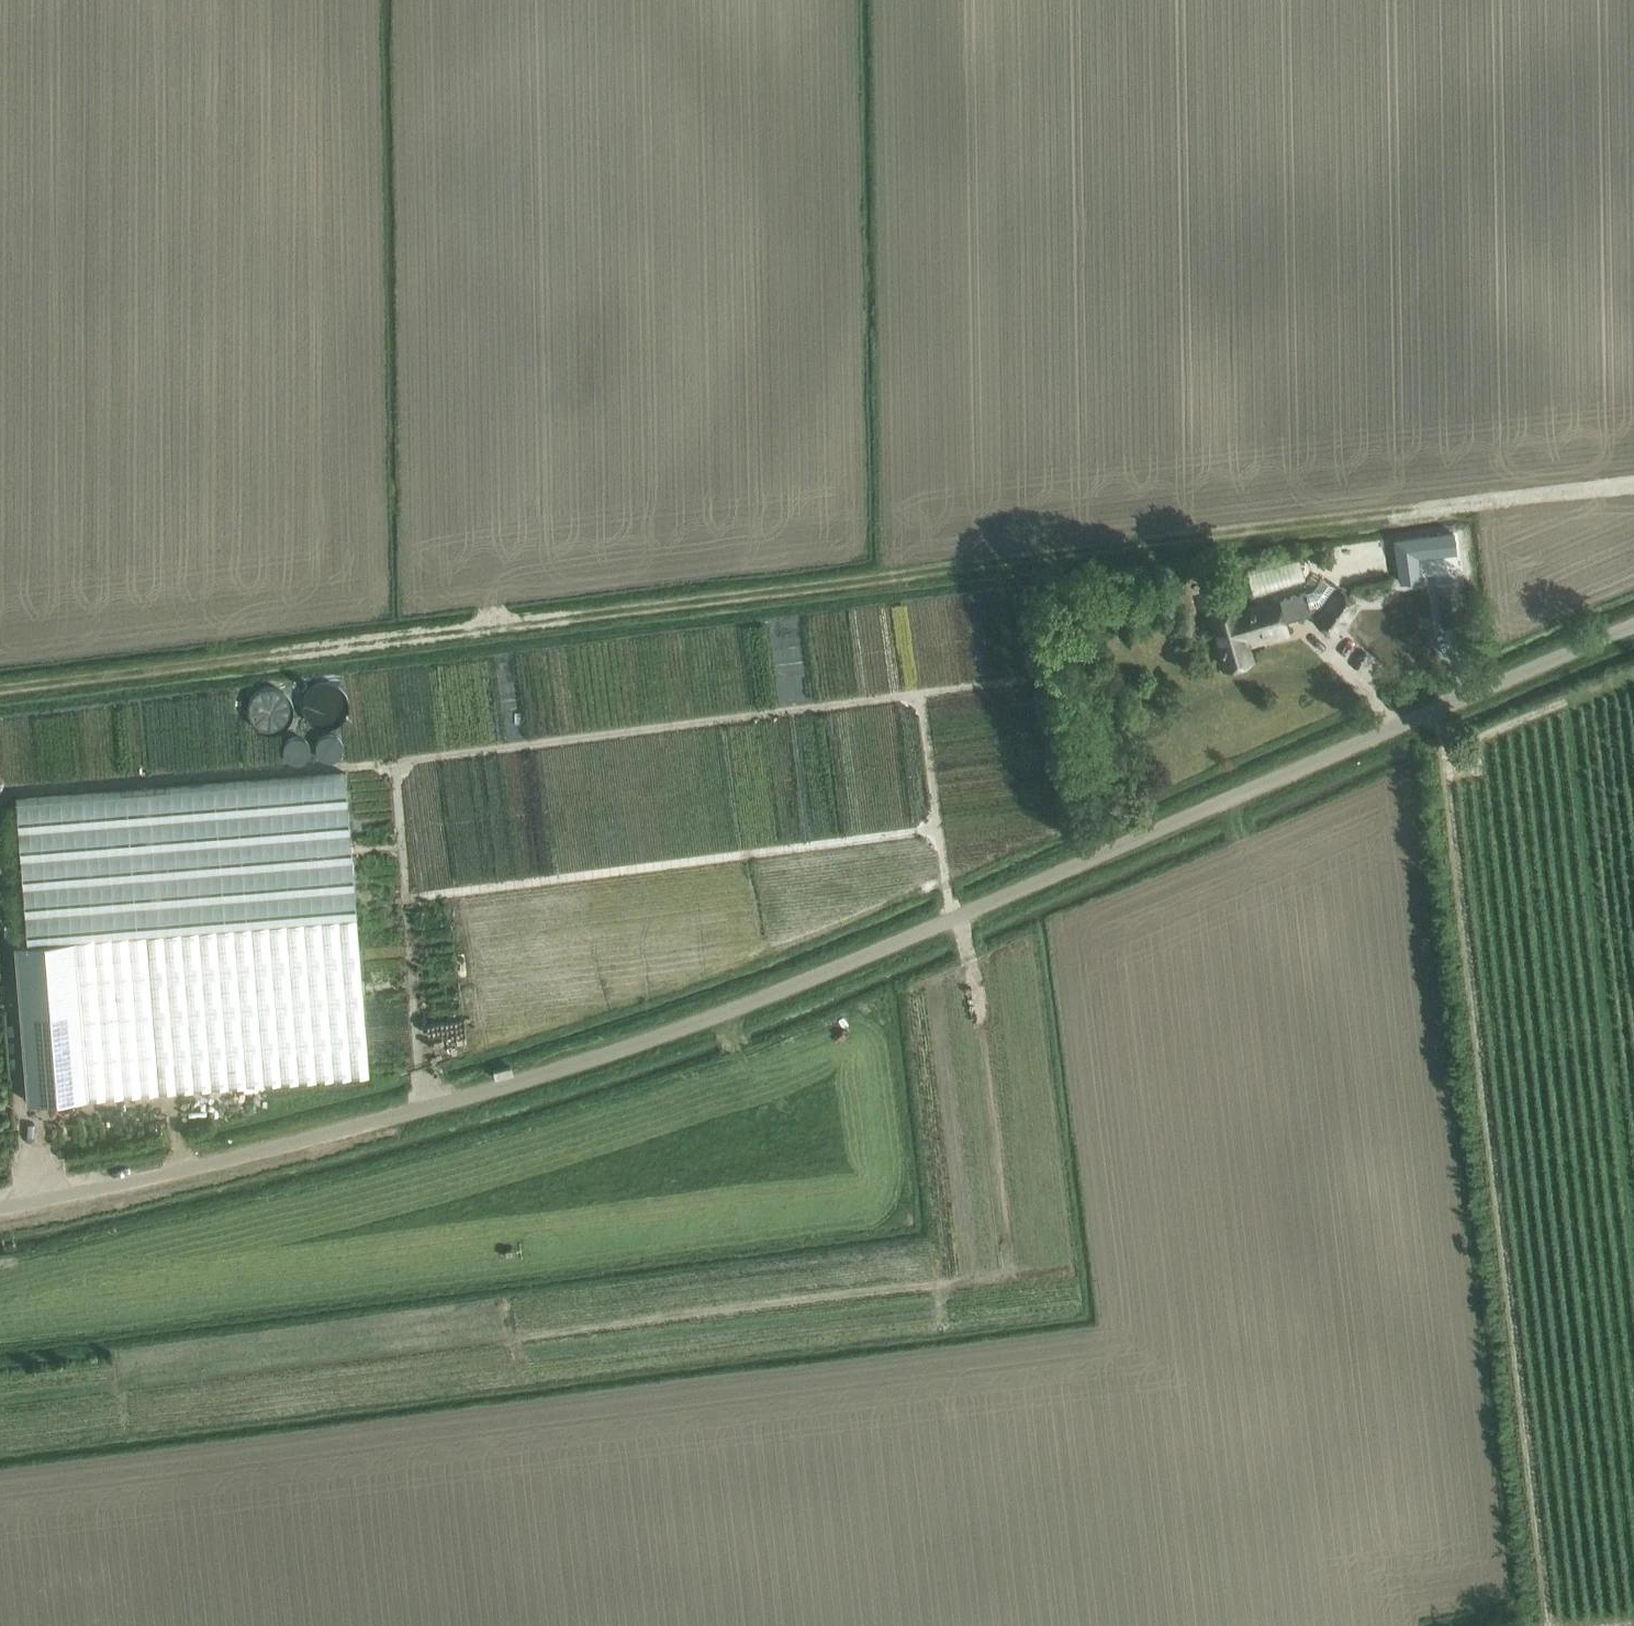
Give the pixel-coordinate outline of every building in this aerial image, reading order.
[(1452,532),(1395,539),(1400,581),(1419,578),(1416,556),(1455,551),(1452,532)] [(1313,589),(1305,592),(1277,600),(1237,611),(1235,605),(1210,613),(1225,665),(1251,658),(1244,636),(1284,625),(1283,622),(1313,613),(1314,613),(1318,616),(1316,619),(1334,631),(1356,601),(1338,588),(1321,578),(1313,589)] [(1437,585),(1439,602),(1442,624),(1464,621),(1459,582),(1437,585)] [(350,706),(350,705),(349,697),(345,690),(341,687),(337,685),(329,683),(320,685),(313,689),(310,693),(308,697),(306,705),(307,713),(309,716),(312,720),(314,722),(319,725),(327,727),(335,726),(342,722),(346,719),(348,715),(350,711),(350,706)] [(294,710),(294,709),(293,701),(289,694),(282,689),(277,687),(274,687),(269,687),(264,688),(257,692),(254,696),(252,699),(250,707),(251,716),(255,723),(258,726),(263,729),(267,731),(272,731),(277,731),(282,729),(288,725),(291,721),(293,718),(294,710)] [(346,773),(13,800),(25,942),(83,938),(149,933),(357,916),(346,773)] [(357,916),(149,933),(161,1089),(370,1072),(368,1050),(357,916)] [(145,933),(83,938),(95,1094),(161,1089),(149,933),(145,933)] [(25,943),(15,943),(28,1101),(96,1096),(95,1094),(83,938),(60,940),(25,943)]
